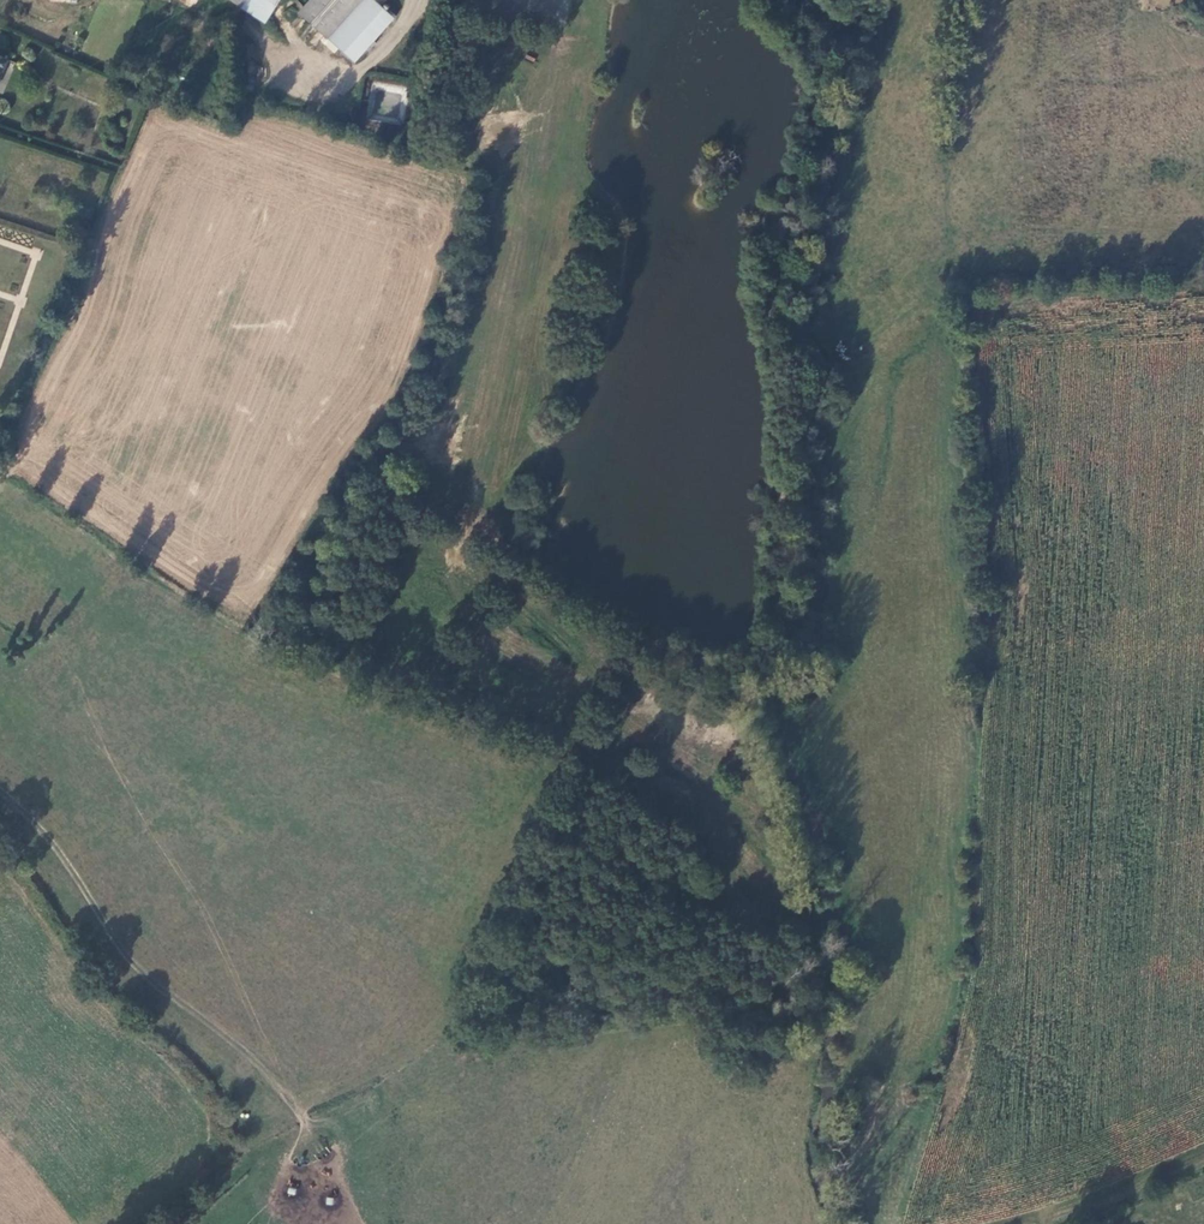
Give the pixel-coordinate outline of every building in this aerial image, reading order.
[(234,1),(234,6),(257,21),(271,0),(235,0),(234,1)] [(375,0),(297,0),(290,8),(330,47),(345,60),(386,17),(372,4),(375,0)] [(8,61),(0,58),(0,81),(8,61)]
